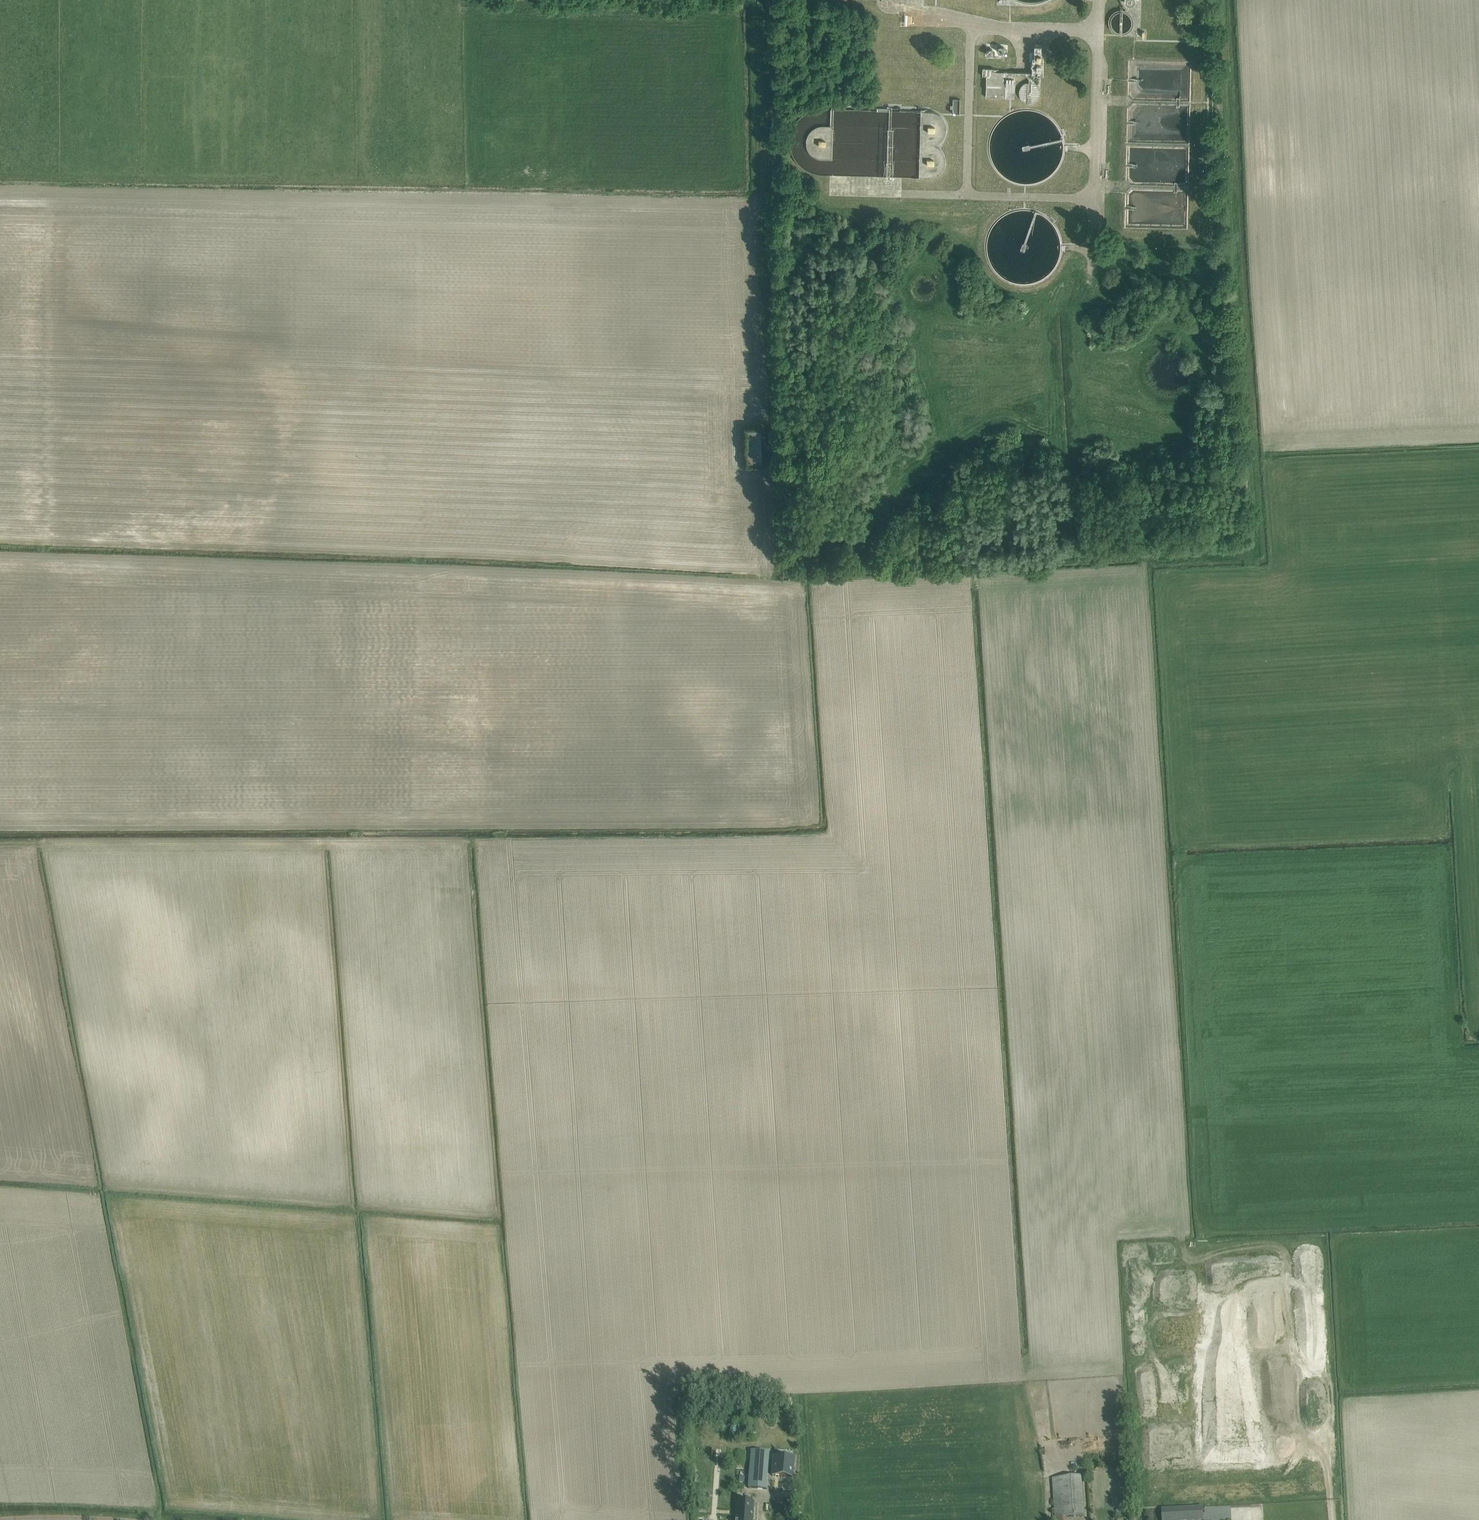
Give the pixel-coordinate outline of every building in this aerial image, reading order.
[(986,76),(986,97),(1015,98),(1015,75),(1026,75),(1029,78),(1029,82),(1027,82),(1025,83),(1024,84),(1022,85),(1021,86),(1021,87),(1019,90),(1019,91),(1019,93),(1019,95),(1020,96),(1021,98),(1022,99),(1023,101),(1025,102),(1027,102),(1028,103),(1030,103),(1032,103),(1034,102),(1036,101),(1037,100),(1039,97),(1040,96),(1040,93),(1040,90),(1039,88),(1038,86),(1037,85),(1035,84),(1033,83),(1032,82),(1032,79),(1034,77),(1034,74),(1035,74),(1035,75),(1043,76),(1044,56),(1041,56),(1042,45),(1035,45),(1035,57),(1033,57),(1033,72),(994,72),(994,68),(983,68),(983,75),(986,76)] [(1178,103),(1178,92),(1139,91),(1139,81),(1132,81),(1131,102),(1178,103)] [(762,428),(750,428),(751,463),(763,463),(762,428)] [(765,1442),(764,1452),(751,1451),(748,1488),(766,1489),(770,1442),(765,1442)] [(775,1457),(773,1476),(792,1477),(793,1458),(775,1457)] [(1082,1476),(1053,1478),(1056,1518),(1084,1516),(1082,1476)] [(736,1519),(752,1519),(753,1505),(738,1503),(737,1511),(736,1519)]
